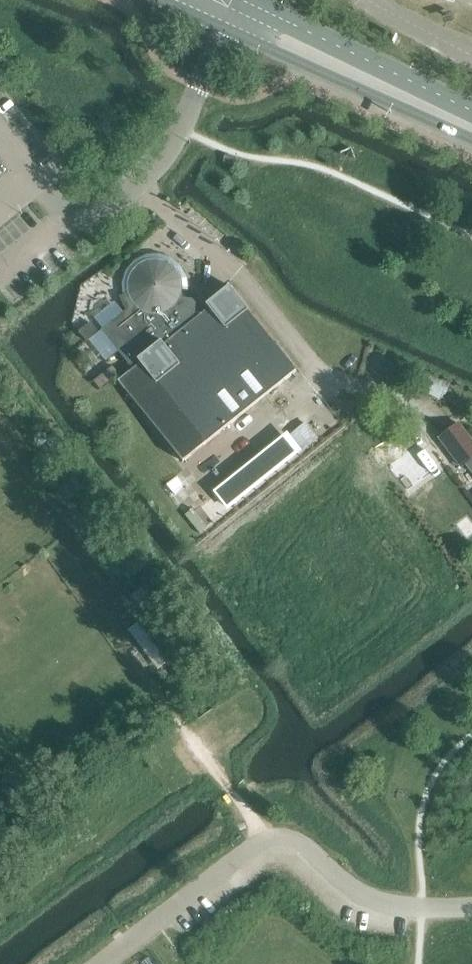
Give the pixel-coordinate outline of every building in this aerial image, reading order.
[(158,261),(153,261),(148,262),(143,264),(139,267),(135,271),(132,275),(130,279),(129,284),(131,292),(131,293),(121,296),(127,309),(123,313),(110,323),(103,329),(101,330),(118,352),(130,366),(139,359),(142,363),(118,381),(183,462),(208,442),(282,383),(297,371),(296,371),(248,311),(248,310),(249,309),(230,286),(207,305),(209,308),(199,316),(196,313),(185,300),(180,294),(181,290),(181,285),(180,280),(178,275),(175,271),(172,267),(167,264),(163,262),(158,261)] [(89,323),(78,332),(87,342),(97,334),(95,330),(92,326),(89,323)] [(100,389),(119,374),(112,366),(94,381),(100,389)] [(471,458),(471,442),(458,424),(439,438),(460,467),(471,458)] [(138,623),(168,661),(184,649),(154,610),(138,623)]
